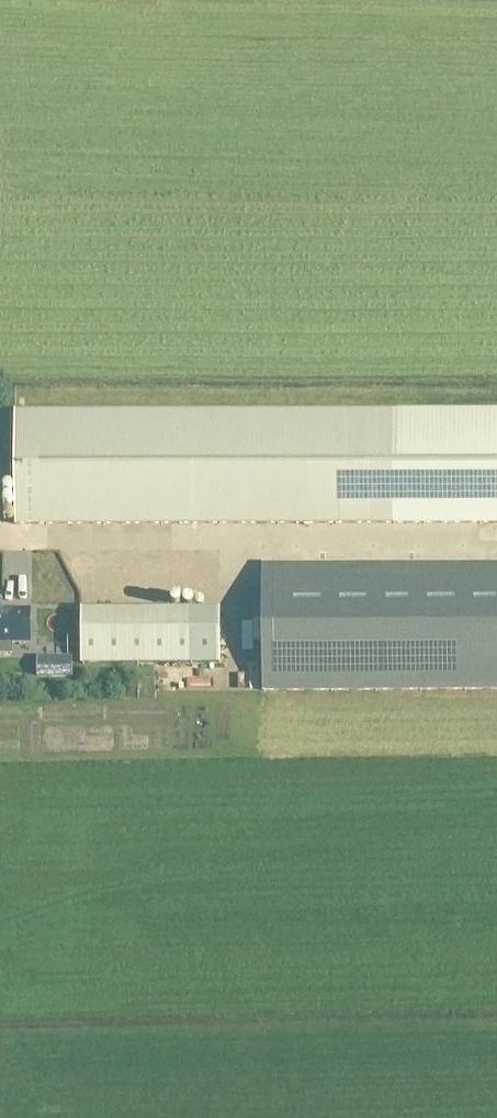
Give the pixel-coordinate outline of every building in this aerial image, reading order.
[(15,527),(496,526),(496,412),(15,413),(15,527)] [(10,417),(0,417),(0,456),(9,457),(10,417)] [(262,566),(262,693),(496,693),(496,565),(262,566)] [(81,610),(80,664),(218,665),(218,611),(81,610)] [(29,645),(29,612),(0,612),(0,645),(29,645)] [(70,660),(37,660),(37,680),(71,680),(70,660)]
